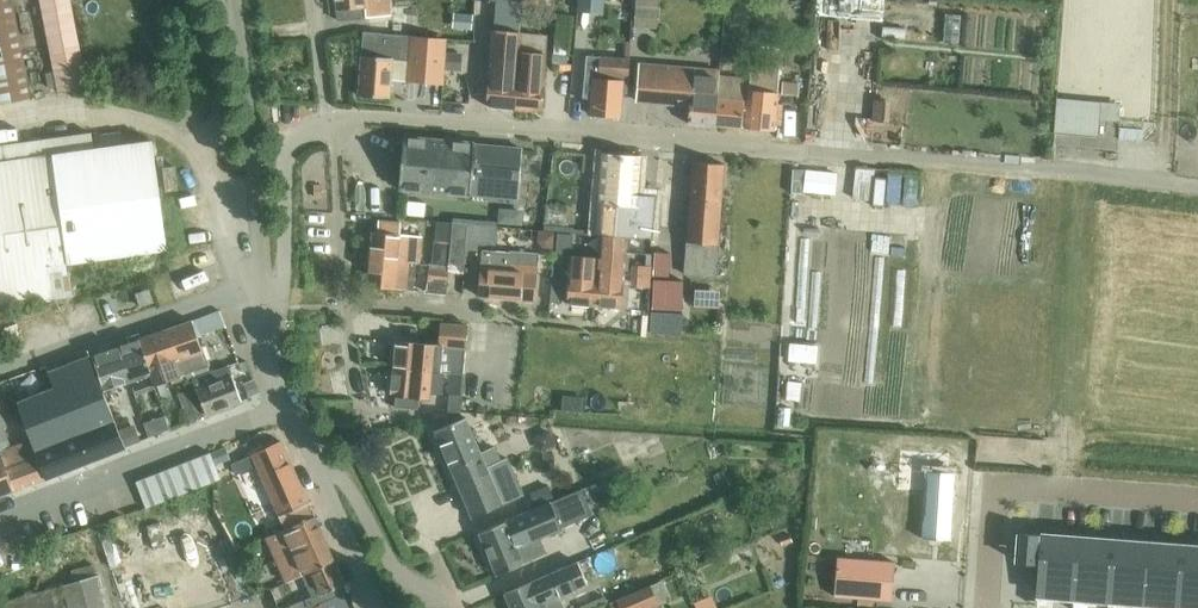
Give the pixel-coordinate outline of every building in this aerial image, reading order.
[(32,98),(14,0),(0,0),(0,104),(32,98)] [(59,92),(88,86),(71,0),(41,0),(59,92)] [(340,19),(393,14),(392,0),(338,0),(340,19)] [(634,27),(658,28),(659,0),(636,0),(634,27)] [(856,3),(857,34),(873,33),(873,3),(856,3)] [(960,11),(945,9),(942,40),(958,41),(960,11)] [(458,12),(457,27),(473,29),(474,13),(458,12)] [(488,106),(515,108),(520,50),(517,50),(521,15),(496,13),(488,106)] [(558,14),(553,63),(567,65),(572,16),(558,14)] [(365,32),(359,94),(390,97),(393,58),(401,59),(403,35),(365,32)] [(445,67),(446,52),(447,39),(411,36),(407,80),(443,83),(444,72),(445,67)] [(446,52),(445,67),(457,68),(459,40),(447,39),(446,52)] [(520,50),(515,108),(541,110),(546,52),(520,50)] [(590,114),(619,117),(621,91),(627,91),(629,59),(600,56),(598,78),(593,77),(590,114)] [(689,123),(716,125),(719,75),(720,70),(640,63),(638,100),(668,103),(669,100),(691,102),(689,123)] [(747,128),(775,130),(781,70),(751,68),(751,77),(747,128)] [(751,77),(719,75),(716,125),(747,128),(751,77)] [(783,94),(799,95),(800,83),(784,82),(783,94)] [(1053,132),(1097,135),(1100,101),(1056,97),(1053,132)] [(889,100),(875,98),(873,117),(887,118),(889,100)] [(1147,128),(1147,112),(1125,113),(1125,129),(1147,128)] [(69,264),(70,264),(168,248),(153,139),(94,148),(92,132),(53,138),(0,145),(0,307),(73,297),(69,264)] [(398,143),(397,158),(401,162),(399,189),(471,195),(473,178),(519,182),(522,148),(476,144),(476,143),(404,137),(403,140),(398,143)] [(601,161),(595,233),(625,236),(624,248),(626,248),(649,250),(650,238),(654,196),(637,194),(639,161),(640,156),(601,153),(601,161)] [(684,273),(716,275),(724,163),(692,161),(684,273)] [(894,163),(893,187),(922,188),(923,165),(894,163)] [(164,167),(167,190),(179,189),(175,165),(164,167)] [(838,171),(807,167),(804,188),(836,192),(838,171)] [(855,167),(852,195),(872,197),(875,169),(855,167)] [(800,210),(793,210),(789,302),(797,303),(800,210)] [(905,236),(905,221),(836,218),(836,233),(905,236)] [(373,231),(370,258),(417,263),(420,264),(423,241),(416,240),(417,236),(399,234),(400,222),(378,220),(377,232),(373,231)] [(428,266),(425,292),(442,294),(442,292),(446,293),(447,286),(449,271),(463,272),(465,248),(477,249),(478,242),(495,243),(497,225),(453,222),(451,243),(450,248),(449,264),(431,263),(428,263),(428,266)] [(187,229),(189,241),(217,236),(215,224),(187,229)] [(539,228),(538,240),(543,247),(555,248),(556,230),(544,229),(539,228)] [(558,233),(556,253),(564,254),(565,249),(572,249),(573,235),(558,233)] [(598,257),(595,304),(622,307),(626,248),(624,248),(625,236),(600,234),(598,257)] [(433,241),(431,263),(449,264),(450,248),(451,243),(433,241)] [(480,296),(534,300),(537,254),(483,249),(480,296)] [(653,275),(669,276),(669,252),(654,252),(653,275)] [(567,303),(595,304),(598,257),(570,255),(567,303)] [(417,263),(370,258),(367,285),(412,291),(413,283),(415,284),(417,263)] [(631,263),(630,284),(649,285),(650,264),(631,263)] [(654,278),(652,308),(667,309),(669,279),(654,278)] [(553,280),(551,302),(561,302),(562,281),(553,280)] [(720,289),(696,287),(695,304),(719,305),(720,289)] [(149,288),(136,293),(141,306),(154,302),(149,288)] [(190,321),(166,329),(184,379),(191,376),(193,380),(209,374),(206,367),(208,366),(197,337),(226,326),(221,311),(190,321)] [(650,331),(679,333),(679,314),(651,313),(650,331)] [(396,340),(393,367),(443,371),(464,374),(468,325),(441,323),(439,344),(396,340)] [(139,333),(138,334),(150,371),(147,373),(148,375),(153,386),(171,379),(173,384),(184,379),(166,329),(141,338),(139,333)] [(130,342),(114,347),(121,366),(125,364),(131,382),(148,375),(147,373),(150,371),(138,334),(128,337),(130,342)] [(789,343),(787,361),(815,363),(816,345),(789,343)] [(89,351),(100,380),(104,392),(131,382),(125,364),(121,366),(114,347),(97,353),(96,348),(89,351)] [(755,349),(727,348),(726,358),(754,359),(755,349)] [(31,439),(45,480),(72,469),(99,459),(126,449),(120,435),(119,432),(104,392),(100,380),(98,381),(90,360),(65,369),(50,374),(55,390),(44,395),(18,404),(31,439)] [(443,371),(393,367),(391,394),(395,395),(394,406),(415,407),(416,397),(430,398),(431,393),(442,394),(445,372),(464,374),(443,371)] [(789,375),(787,397),(801,399),(803,377),(789,375)] [(230,377),(196,390),(206,416),(241,402),(232,376),(230,377)] [(252,380),(242,384),(248,397),(258,393),(252,380)] [(178,395),(189,422),(203,417),(193,389),(178,395)] [(463,394),(449,393),(448,414),(461,411),(463,394)] [(3,455),(16,490),(45,480),(31,439),(11,447),(4,428),(8,426),(0,404),(0,446),(3,455)] [(791,405),(778,405),(778,423),(790,423),(791,405)] [(157,417),(144,422),(148,435),(162,430),(161,428),(157,417)] [(466,418),(436,431),(472,517),(524,495),(508,458),(487,467),(466,418)] [(133,425),(119,431),(126,448),(140,442),(133,425)] [(590,444),(582,428),(568,434),(575,450),(590,444)] [(534,435),(541,450),(555,444),(548,429),(534,435)] [(266,538),(314,517),(281,442),(231,463),(236,474),(256,465),(279,516),(284,528),(265,537),(266,538)] [(210,452),(198,457),(210,484),(221,479),(210,452)] [(902,452),(898,486),(920,489),(915,530),(937,532),(944,472),(940,471),(942,458),(942,456),(902,452)] [(16,490),(3,455),(0,456),(0,497),(16,490)] [(198,457),(186,462),(198,488),(210,484),(198,457)] [(186,462),(174,467),(185,493),(198,488),(186,462)] [(174,467),(163,471),(174,498),(185,493),(174,467)] [(163,471),(149,477),(161,503),(174,498),(163,471)] [(161,503),(149,477),(136,482),(147,509),(161,503)] [(528,512),(479,533),(496,575),(546,554),(539,538),(561,529),(592,516),(581,489),(550,503),(528,512)] [(275,560),(324,539),(314,517),(266,538),(275,560)] [(789,533),(779,536),(782,544),(792,540),(789,533)] [(1055,545),(1056,536),(1018,533),(1016,562),(1038,563),(1036,596),(1195,607),(1197,607),(1197,556),(1055,545)] [(334,561),(324,539),(275,560),(286,583),(302,575),(334,561)] [(837,557),(834,596),(891,600),(894,561),(837,557)] [(320,604),(348,592),(334,561),(302,575),(311,596),(289,606),(290,607),(306,607),(308,607),(309,607),(311,607),(320,604)] [(558,596),(587,583),(578,561),(549,575),(504,594),(511,607),(563,607),(558,596)] [(76,583),(64,586),(70,607),(106,607),(98,577),(99,576),(94,563),(72,569),(76,583)] [(620,607),(648,607),(658,604),(650,584),(616,597),(620,607)] [(51,591),(0,605),(0,607),(56,607),(51,591)] [(348,592),(320,604),(321,607),(356,607),(348,592)] [(692,601),(695,607),(713,607),(716,606),(711,593),(692,601)]
